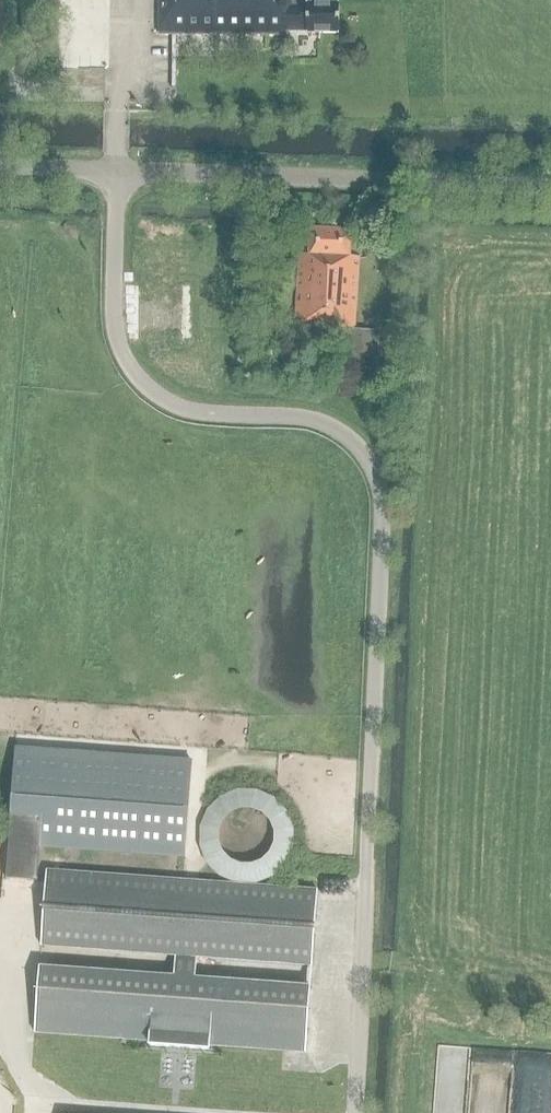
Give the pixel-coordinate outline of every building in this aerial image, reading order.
[(307,4),(307,0),(159,0),(159,34),(285,35),(285,31),(306,31),(306,33),(338,33),(339,4),(307,4)] [(353,329),(357,258),(348,257),(349,233),(308,230),(307,256),(298,255),(294,324),(311,325),(311,329),(348,332),(353,332),(353,329)] [(346,369),(377,370),(378,339),(361,338),(361,329),(353,329),(353,332),(348,332),(346,369)] [(36,881),(38,846),(184,857),(191,761),(15,748),(10,810),(5,879),(36,881)] [(311,964),(316,889),(45,868),(40,943),(174,953),(172,975),(38,965),(33,1030),(148,1039),(148,1044),(208,1048),(208,1043),(304,1051),(309,985),(194,977),(196,955),(311,964)]
